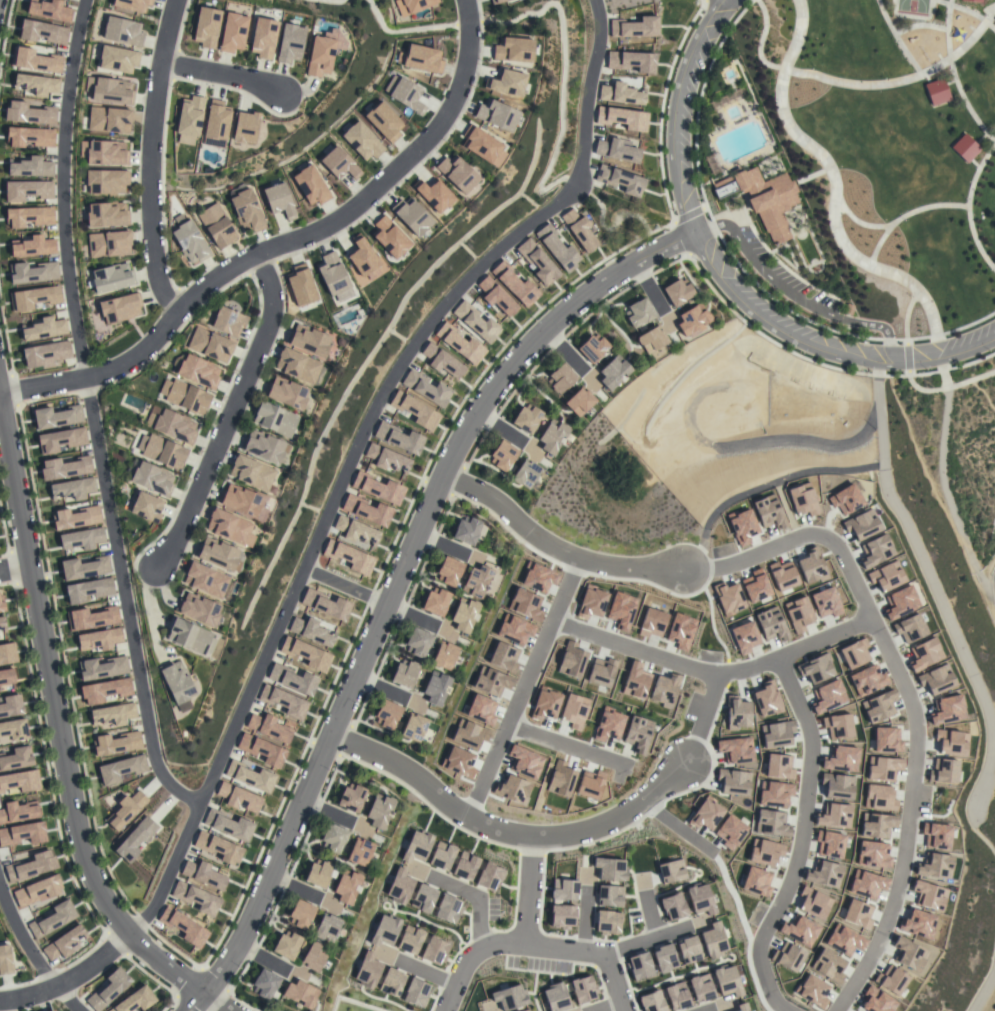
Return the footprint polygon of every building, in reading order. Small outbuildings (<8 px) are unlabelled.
[(49,3),(50,0),(57,0),(61,1),(60,6),(73,9),(70,23),(26,13),(29,1),(40,4),(40,1),(49,3)] [(111,4),(112,0),(152,0),(151,5),(146,4),(144,13),(111,4)] [(407,14),(401,0),(439,0),(439,1),(407,14)] [(221,11),(214,49),(199,47),(200,42),(193,41),(198,7),(221,11)] [(239,15),(239,16),(248,17),(242,50),(233,48),(232,53),(218,51),(226,12),(239,15)] [(141,24),(139,32),(144,33),(141,47),(102,38),(107,16),(141,24)] [(639,22),(625,23),(625,19),(609,20),(610,38),(657,36),(656,16),(639,17),(639,22)] [(278,22),(271,60),(257,57),(257,53),(250,52),(255,18),(278,22)] [(45,41),(45,37),(36,35),(35,41),(18,38),(22,19),(56,26),(68,28),(65,45),(45,41)] [(296,25),(296,27),(305,29),(299,61),(291,59),(290,64),(276,61),(283,23),(296,25)] [(335,40),(328,74),(320,73),(319,77),(305,75),(313,36),(335,40)] [(531,62),(492,59),(493,45),(498,45),(499,37),(533,40),(531,62)] [(402,66),(403,63),(396,61),(398,52),(406,54),(408,44),(437,50),(437,51),(440,52),(439,60),(443,61),(440,74),(402,66)] [(140,52),(137,67),(132,66),(131,74),(99,67),(100,59),(99,58),(102,45),(140,52)] [(17,46),(34,49),(33,55),(52,58),(52,55),(63,57),(61,73),(14,66),(17,46)] [(653,72),(654,53),(606,52),(606,71),(653,72)] [(521,97),(483,88),(486,78),(498,81),(501,69),(526,75),(521,97)] [(59,79),(58,93),(45,92),(44,97),(34,96),(34,91),(24,90),(25,87),(14,85),(15,74),(59,79)] [(415,100),(426,107),(421,115),(388,95),(389,94),(383,90),(393,75),(399,78),(400,76),(422,90),(415,100)] [(91,100),(92,91),(85,91),(86,77),(95,78),(95,77),(116,79),(116,81),(131,82),(131,90),(134,91),(132,104),(91,100)] [(932,106),(924,84),(943,77),(951,99),(932,106)] [(598,99),(642,106),(645,91),(623,88),(624,83),(613,81),(612,87),(600,85),(598,99)] [(713,111),(709,102),(740,89),(744,98),(713,111)] [(197,137),(175,133),(181,99),(190,101),(191,96),(204,98),(197,137)] [(509,133),(473,116),(479,104),(484,106),(487,98),(519,112),(509,133)] [(223,101),(222,106),(231,108),(224,141),(203,137),(210,99),(223,101)] [(4,120),(5,108),(8,108),(9,100),(27,102),(26,108),(42,110),(42,106),(56,107),(55,125),(4,120)] [(363,115),(371,107),(373,109),(381,101),(401,123),(403,125),(397,131),(400,135),(391,144),(363,115)] [(131,110),(129,133),(105,131),(105,132),(88,130),(90,107),(131,110)] [(647,112),(596,107),(595,123),(624,125),(624,131),(645,133),(647,112)] [(251,114),(252,112),(260,113),(259,120),(258,120),(254,145),(232,140),(237,112),(251,114)] [(374,159),(371,155),(365,161),(341,135),(358,120),(385,149),(374,159)] [(489,164),(461,145),(465,138),(461,135),(469,123),(502,145),(489,164)] [(33,146),(33,142),(23,142),(23,147),(9,146),(10,143),(6,142),(7,127),(54,130),(53,147),(33,146)] [(964,133),(981,149),(967,163),(950,147),(964,133)] [(639,149),(620,146),(621,140),(609,138),(608,142),(596,140),(593,156),(637,164),(639,149)] [(86,164),(87,157),(80,157),(80,142),(89,142),(89,140),(110,141),(110,142),(125,142),(125,150),(128,150),(128,164),(86,164)] [(355,180),(346,171),(342,175),(342,174),(336,179),(319,161),(336,145),(362,173),(355,180)] [(463,195),(435,166),(445,157),(448,160),(454,154),(479,179),(463,195)] [(712,154),(703,158),(711,176),(720,172),(712,154)] [(7,175),(8,163),(19,163),(19,161),(29,161),(29,155),(40,155),(40,161),(53,162),(53,176),(7,175)] [(319,205),(316,201),(309,205),(292,176),(299,172),(298,171),(311,163),(331,197),(319,205)] [(593,182),(639,197),(645,179),(599,164),(593,182)] [(797,192),(794,193),(798,202),(790,206),(791,208),(781,212),(786,223),(785,224),(791,238),(773,246),(767,233),(766,233),(756,212),(752,214),(749,207),(746,200),(750,198),(747,191),(742,193),(740,190),(738,191),(737,190),(717,199),(713,190),(733,181),(731,175),(742,170),(743,172),(755,166),(762,182),(785,172),(789,181),(792,180),(793,184),(797,192)] [(129,171),(129,185),(124,185),(124,193),(116,193),(116,195),(108,195),(108,193),(88,193),(88,185),(86,185),(86,170),(129,171)] [(444,208),(437,214),(411,186),(419,179),(427,188),(431,184),(436,180),(454,198),(444,208)] [(53,199),(39,199),(39,195),(23,195),(23,202),(5,202),(5,181),(53,181),(53,199)] [(287,221),(283,210),(278,212),(277,211),(271,213),(262,189),(284,182),(296,218),(287,221)] [(266,226),(265,227),(266,228),(254,233),(254,232),(253,232),(252,229),(244,232),(241,224),(239,225),(230,203),(231,202),(229,199),(237,195),(236,193),(250,187),(266,226)] [(416,237),(393,212),(393,213),(389,209),(400,199),(403,203),(410,197),(433,222),(416,237)] [(87,227),(86,213),(88,212),(88,204),(109,202),(109,203),(125,202),(126,210),(128,210),(129,225),(87,227)] [(197,215),(217,202),(226,217),(225,217),(230,224),(231,223),(235,229),(233,230),(237,236),(235,238),(236,239),(231,242),(218,250),(197,215)] [(33,225),(33,221),(23,222),(24,227),(10,228),(10,224),(6,224),(5,209),(53,207),(54,224),(33,225)] [(581,210),(575,214),(571,209),(559,217),(585,254),(598,245),(587,229),(592,226),(581,210)] [(404,249),(405,250),(399,256),(398,255),(393,259),(370,234),(376,228),(373,224),(383,214),(410,244),(404,249)] [(171,232),(178,228),(177,226),(191,218),(209,250),(212,255),(199,262),(198,260),(192,263),(192,262),(190,264),(186,256),(184,257),(171,232)] [(581,260),(568,244),(565,246),(546,224),(534,234),(565,273),(581,260)] [(130,245),(129,245),(130,254),(122,255),(122,256),(118,257),(118,255),(89,258),(87,234),(129,231),(130,245)] [(371,269),(372,270),(361,278),(347,256),(357,249),(350,238),(358,233),(361,237),(361,236),(379,264),(371,269)] [(11,257),(10,241),(21,240),(21,241),(31,240),(30,235),(42,234),(42,240),(55,239),(56,253),(11,257)] [(532,274),(544,288),(560,275),(528,237),(516,248),(535,272),(532,274)] [(330,296),(315,265),(323,261),(321,257),(333,251),(350,287),(330,296)] [(59,279),(11,284),(8,264),(27,262),(27,268),(36,267),(36,264),(57,261),(59,279)] [(490,272),(524,309),(540,295),(525,279),(521,282),(501,261),(490,272)] [(95,294),(91,279),(93,279),(91,271),(118,264),(118,265),(127,262),(129,271),(132,270),(135,283),(95,294)] [(297,307),(285,275),(294,272),(292,267),(304,263),(318,299),(297,307)] [(518,308),(487,275),(476,285),(484,294),(480,298),(489,307),(493,303),(507,318),(518,308)] [(661,288),(678,278),(680,282),(684,279),(687,283),(688,283),(694,294),(683,301),(684,302),(673,308),(661,288)] [(61,302),(48,304),(48,301),(32,303),(33,310),(12,313),(9,293),(59,285),(61,302)] [(135,294),(138,293),(142,306),(138,307),(140,315),(132,317),(133,317),(105,324),(103,316),(101,316),(98,302),(134,293),(135,294)] [(451,312),(487,345),(500,331),(465,297),(451,312)] [(655,317),(645,323),(644,322),(632,329),(626,317),(627,317),(624,312),(629,310),(627,307),(636,301),(636,302),(644,297),(655,317)] [(676,324),(681,321),(677,315),(695,305),(699,312),(704,309),(706,314),(708,313),(711,318),(710,319),(710,320),(703,325),(705,329),(698,333),(696,329),(690,332),(690,333),(683,337),(676,324)] [(238,314),(238,313),(244,316),(244,315),(249,317),(244,329),(242,328),(237,338),(235,337),(234,338),(228,335),(228,334),(211,327),(215,316),(218,310),(220,306),(238,314)] [(67,333),(23,341),(21,329),(31,327),(31,324),(41,323),(40,317),(51,315),(53,321),(65,319),(67,333)] [(288,344),(289,343),(285,342),(290,329),(293,331),(297,323),(304,326),(305,325),(313,328),(312,329),(331,337),(327,345),(329,345),(323,359),(288,344)] [(433,335),(473,367),(486,351),(469,337),(466,341),(443,323),(433,335)] [(235,343),(233,346),(234,346),(231,353),(230,353),(226,363),(218,360),(218,361),(187,348),(196,326),(235,343)] [(655,326),(658,331),(661,329),(668,341),(654,350),(654,351),(647,355),(640,344),(639,345),(636,340),(637,339),(636,337),(655,326)] [(576,348),(590,335),(592,337),(596,334),(600,338),(601,337),(610,346),(603,352),(599,355),(600,356),(591,364),(576,348)] [(71,357),(51,361),(51,357),(41,359),(42,365),(26,368),(22,349),(68,340),(71,357)] [(465,367),(427,342),(420,354),(430,360),(426,366),(438,373),(440,370),(456,380),(465,367)] [(282,372),(282,371),(275,368),(276,366),(275,365),(279,356),(278,356),(280,350),(282,351),(283,347),(305,356),(322,363),(313,385),(282,372)] [(175,374),(181,360),(183,361),(186,354),(205,361),(205,360),(213,363),(212,365),(220,369),(217,376),(219,377),(214,390),(175,374)] [(631,370),(625,376),(622,373),(617,378),(620,380),(609,391),(599,381),(603,376),(598,371),(616,354),(631,370)] [(568,387),(567,386),(558,394),(556,392),(555,393),(551,389),(552,388),(546,381),(550,378),(548,375),(562,362),(577,378),(568,387)] [(399,388),(444,407),(451,389),(407,370),(399,388)] [(266,397),(266,396),(262,394),(268,382),(271,383),(275,375),(298,386),(299,383),(305,386),(304,388),(308,389),(305,397),(307,398),(301,412),(266,397)] [(172,382),(173,379),(211,395),(203,414),(202,413),(201,416),(194,413),(193,414),(187,411),(187,410),(164,400),(166,396),(158,393),(164,379),(172,382)] [(595,401),(578,418),(564,403),(581,386),(595,401)] [(441,413),(395,391),(388,405),(414,417),(411,423),(431,433),(441,413)] [(288,438),(252,422),(255,414),(254,414),(260,400),(298,417),(288,438)] [(36,430),(33,410),(50,407),(52,413),(67,410),(66,407),(80,404),(83,421),(36,430)] [(511,423),(516,414),(521,406),(524,408),(527,404),(531,407),(532,406),(542,413),(535,424),(536,425),(530,435),(511,423)] [(150,412),(159,416),(163,408),(181,416),(182,415),(189,418),(188,420),(196,423),(193,431),(197,432),(191,446),(144,424),(150,412)] [(562,425),(563,424),(568,428),(567,428),(569,429),(563,438),(561,436),(557,441),(561,443),(552,456),(540,448),(543,443),(537,439),(551,419),(562,425)] [(372,437),(416,456),(424,438),(408,431),(407,434),(379,422),(372,437)] [(88,444),(67,448),(66,444),(57,445),(58,452),(41,455),(37,435),(84,426),(88,444)] [(245,435),(247,436),(250,429),(258,432),(259,431),(267,434),(266,435),(284,443),(284,444),(289,446),(286,454),(283,452),(277,465),(239,448),(245,435)] [(180,468),(179,468),(178,470),(171,467),(170,469),(163,466),(164,465),(141,455),(142,451),(136,449),(142,434),(148,437),(150,433),(188,450),(180,468)] [(519,451),(512,461),(511,461),(504,472),(493,465),(494,464),(489,462),(492,457),(489,455),(501,439),(519,451)] [(363,456),(375,461),(373,464),(404,477),(411,460),(369,442),(363,456)] [(266,492),(235,479),(236,478),(228,474),(237,454),(275,470),(266,492)] [(42,481),(40,469),(43,469),(42,461),(60,458),(61,464),(76,461),(75,457),(89,455),(92,472),(42,481)] [(533,482),(528,490),(518,483),(517,484),(512,481),(513,480),(511,479),(524,458),(541,469),(533,482)] [(129,481),(135,467),(137,468),(140,460),(159,468),(159,467),(167,470),(166,472),(174,476),(171,483),(173,484),(168,497),(129,481)] [(356,472),(350,488),(396,505),(403,487),(385,480),(384,483),(356,472)] [(96,491),(84,493),(85,499),(73,501),(72,496),(62,497),(62,495),(51,497),(49,485),(93,477),(96,491)] [(215,502),(221,489),(225,490),(228,483),(261,497),(258,504),(260,505),(254,519),(215,502)] [(163,502),(158,512),(161,514),(157,524),(129,512),(138,491),(163,502)] [(392,509),(376,503),(374,505),(346,495),(340,511),(385,527),(392,509)] [(101,522),(55,531),(52,515),(55,515),(55,511),(69,509),(70,514),(79,512),(78,509),(98,505),(101,522)] [(248,533),(255,536),(250,547),(243,545),(243,546),(205,529),(210,517),(209,516),(211,511),(212,512),(214,507),(252,524),(248,533)] [(332,528),(344,533),(342,537),(373,549),(380,531),(337,515),(332,528)] [(476,534),(477,535),(472,546),(452,537),(455,529),(458,519),(462,521),(464,515),(481,522),(476,534)] [(105,541),(93,543),(94,549),(82,551),(81,546),(61,549),(59,535),(102,527),(105,541)] [(198,543),(202,544),(205,537),(213,540),(214,539),(239,550),(235,558),(237,558),(236,560),(240,562),(240,565),(238,571),(236,571),(232,570),(231,572),(193,555),(198,543)] [(347,570),(368,576),(374,555),(326,541),(322,555),(349,563),(347,570)] [(64,581),(60,561),(77,558),(79,564),(94,561),(93,558),(107,555),(110,572),(64,581)] [(459,576),(458,575),(456,580),(453,588),(441,583),(442,581),(437,579),(439,575),(436,573),(444,555),(464,564),(459,576)] [(220,600),(182,583),(186,575),(185,574),(191,561),(229,577),(220,600)] [(477,570),(480,565),(493,571),(489,578),(486,585),(483,583),(480,589),(483,590),(479,599),(478,598),(478,599),(472,597),(473,596),(460,590),(471,567),(477,570)] [(114,594),(94,598),(93,594),(84,596),(85,602),(68,605),(65,585),(111,577),(114,594)] [(420,609),(428,591),(431,592),(434,587),(450,594),(445,606),(446,606),(441,618),(420,609)] [(351,604),(335,597),(334,600),(305,589),(299,605),(343,622),(351,604)] [(174,611),(179,598),(183,599),(186,592),(194,595),(195,593),(202,597),(202,598),(220,606),(217,614),(219,615),(213,628),(174,611)] [(459,597),(472,602),(473,601),(478,603),(478,604),(479,605),(475,614),(472,613),(470,618),(473,620),(467,634),(454,629),(456,623),(450,621),(459,597)] [(69,631),(66,612),(87,608),(88,614),(103,611),(103,608),(116,605),(119,622),(69,631)] [(166,639),(169,631),(168,631),(174,617),(212,634),(210,637),(216,640),(209,654),(204,652),(203,655),(166,639)] [(316,626),(318,622),(306,617),(304,622),(293,617),(288,631),(329,648),(335,634),(316,626)] [(123,641),(111,643),(112,649),(100,651),(100,646),(92,648),(92,649),(79,651),(76,635),(120,627),(123,641)] [(429,647),(428,646),(422,659),(410,654),(411,653),(406,651),(408,646),(405,644),(408,635),(409,636),(413,627),(434,636),(429,647)] [(304,667),(324,673),(331,652),(284,637),(279,651),(306,660),(304,667)] [(450,671),(437,666),(436,667),(433,666),(434,664),(431,663),(440,641),(458,648),(450,671)] [(18,662),(0,665),(0,645),(14,642),(18,662)] [(129,672),(81,681),(78,662),(95,658),(96,665),(106,663),(105,659),(126,655),(129,672)] [(390,681),(396,668),(395,667),(397,663),(401,664),(403,659),(411,663),(411,661),(416,664),(416,665),(418,666),(413,678),(415,678),(410,689),(390,681)] [(157,667),(170,661),(171,663),(177,661),(179,661),(182,668),(184,667),(188,675),(191,673),(195,680),(190,682),(195,694),(188,697),(188,699),(175,705),(157,667)] [(312,696),(317,677),(272,663),(266,681),(312,696)] [(15,683),(0,686),(0,670),(12,668),(15,683)] [(448,687),(445,685),(442,692),(445,693),(439,707),(426,701),(428,696),(422,693),(432,670),(451,679),(448,687)] [(133,694),(119,697),(118,693),(102,696),(103,702),(86,705),(85,698),(82,699),(80,686),(130,677),(133,694)] [(283,715),(300,721),(308,701),(263,684),(258,699),(285,709),(283,715)] [(23,714),(0,718),(0,704),(4,703),(3,697),(20,694),(23,714)] [(587,698),(565,694),(560,720),(570,722),(568,729),(580,731),(587,698)] [(725,695),(734,695),(737,695),(737,702),(749,702),(749,727),(735,727),(735,730),(726,730),(726,706),(725,706),(725,695)] [(402,707),(398,719),(397,718),(391,731),(380,726),(380,725),(375,722),(377,718),(374,716),(378,707),(379,708),(382,699),(402,707)] [(137,716),(124,719),(125,724),(114,726),(113,721),(105,722),(106,724),(102,725),(101,720),(95,721),(96,726),(92,726),(90,710),(134,702),(137,716)] [(601,711),(608,714),(609,711),(624,716),(616,740),(605,736),(603,743),(591,739),(594,731),(593,731),(595,725),(596,725),(601,711)] [(419,743),(400,735),(409,712),(428,720),(419,743)] [(244,728),(287,745),(293,728),(263,716),(261,718),(250,713),(244,728)] [(630,715),(644,719),(643,725),(651,727),(642,756),(631,752),(633,745),(622,741),(628,721),(630,715)] [(9,735),(0,737),(0,723),(24,718),(28,738),(10,741),(9,735)] [(142,748),(95,756),(94,747),(97,746),(95,736),(109,734),(110,740),(119,738),(119,734),(139,731),(142,748)] [(235,749),(263,759),(262,763),(279,770),(286,749),(241,733),(235,749)] [(714,741),(743,737),(744,747),(751,746),(753,761),(728,764),(728,763),(724,764),(723,752),(719,752),(716,753),(715,747),(715,746),(714,741)] [(34,765),(0,771),(0,753),(3,752),(4,756),(13,755),(12,748),(30,745),(34,765)] [(134,774),(134,773),(120,776),(121,783),(102,788),(96,765),(138,754),(138,755),(144,754),(148,770),(134,774)] [(766,754),(790,756),(789,769),(793,769),(792,779),(764,776),(766,754)] [(276,774),(239,759),(238,762),(230,759),(223,776),(268,794),(276,774)] [(4,793),(0,794),(0,776),(37,769),(40,789),(20,793),(19,787),(3,789),(4,793)] [(716,769),(749,773),(747,796),(719,793),(720,780),(715,780),(716,769)] [(580,775),(592,779),(593,776),(603,780),(595,800),(574,793),(580,775)] [(759,780),(793,784),(792,796),(786,795),(785,801),(787,802),(786,806),(785,806),(785,808),(756,805),(759,780)] [(215,795),(226,799),(224,805),(235,809),(236,806),(256,814),(262,798),(220,781),(215,795)] [(361,800),(362,801),(357,814),(336,804),(344,786),(347,788),(350,782),(366,790),(361,800)] [(116,834),(107,824),(110,821),(108,819),(121,806),(117,802),(125,795),(129,799),(138,790),(148,800),(140,808),(141,809),(116,834)] [(388,799),(388,797),(394,799),(393,801),(395,801),(391,810),(388,809),(386,814),(388,815),(382,830),(369,825),(372,819),(365,817),(375,793),(388,799)] [(703,799),(709,803),(711,801),(723,810),(709,831),(699,824),(696,828),(686,822),(690,816),(691,816),(693,813),(693,812),(703,799)] [(40,817),(0,824),(0,809),(5,808),(4,803),(15,801),(16,806),(24,805),(24,803),(37,801),(40,817)] [(235,822),(223,819),(224,813),(207,808),(201,828),(248,841),(253,822),(236,818),(235,822)] [(756,809),(763,810),(784,813),(783,824),(786,824),(785,827),(790,828),(789,837),(776,836),(775,835),(753,832),(756,809)] [(727,814),(746,828),(729,851),(720,844),(723,840),(713,834),(727,814)] [(144,843),(141,840),(135,847),(140,851),(129,864),(122,858),(121,858),(114,851),(145,816),(158,827),(144,843)] [(20,843),(0,847),(0,829),(43,821),(47,841),(29,844),(28,837),(19,839),(20,843)] [(344,843),(343,842),(338,854),(326,849),(327,849),(322,847),(324,842),(320,840),(324,831),(325,832),(329,823),(349,831),(344,843)] [(411,858),(423,863),(433,838),(413,829),(400,860),(409,863),(411,858)] [(218,861),(236,868),(243,848),(198,831),(192,846),(220,857),(218,861)] [(364,867),(352,862),(351,863),(348,862),(349,861),(346,860),(356,837),(374,845),(364,867)] [(752,838),(784,846),(781,856),(776,854),(773,866),(772,867),(749,861),(747,861),(752,838)] [(446,872),(456,849),(437,841),(427,864),(446,872)] [(9,883),(4,866),(18,862),(19,865),(33,860),(32,855),(49,849),(51,856),(54,856),(57,868),(9,883)] [(451,876),(472,882),(471,884),(496,892),(504,867),(458,853),(451,876)] [(592,857),(599,858),(623,860),(623,866),(625,866),(625,881),(597,880),(597,868),(592,868),(592,857)] [(304,881),(310,868),(309,867),(311,862),(314,863),(316,858),(324,862),(325,861),(330,864),(330,865),(338,869),(334,878),(329,877),(324,889),(304,881)] [(656,864),(680,858),(685,879),(675,881),(674,881),(661,884),(660,879),(659,879),(656,864)] [(222,891),(227,878),(212,872),(214,866),(198,860),(196,865),(185,861),(179,875),(222,891)] [(414,880),(403,875),(406,870),(397,866),(384,897),(404,905),(414,880)] [(748,866),(770,874),(766,886),(770,887),(766,898),(761,896),(760,896),(741,889),(740,888),(748,866)] [(343,869),(355,874),(356,873),(361,875),(360,876),(362,877),(358,886),(355,884),(352,890),(356,891),(350,906),(337,900),(339,895),(333,892),(343,869)] [(56,874),(62,888),(59,890),(60,893),(47,898),(45,893),(37,896),(38,900),(19,908),(12,892),(56,874)] [(577,881),(551,879),(550,900),(576,901),(577,881)] [(169,897),(197,908),(195,911),(213,918),(221,899),(176,880),(169,897)] [(428,915),(438,891),(419,883),(409,907),(428,915)] [(684,887),(697,883),(698,886),(705,884),(712,906),(713,906),(715,912),(706,915),(704,910),(693,914),(684,887)] [(597,906),(621,907),(622,887),(598,886),(597,906)] [(678,891),(681,900),(682,900),(687,916),(684,917),(683,916),(667,922),(665,916),(664,916),(660,908),(658,902),(659,901),(658,899),(674,894),(674,893),(678,891)] [(454,925),(462,902),(442,894),(433,917),(454,925)] [(27,925),(39,918),(41,920),(55,913),(52,907),(67,899),(77,916),(35,940),(27,925)] [(316,907),(311,918),(305,931),(293,926),(294,924),(289,922),(291,918),(288,916),(290,911),(291,911),(296,899),(316,907)] [(573,928),(574,906),(550,905),(549,927),(573,928)] [(209,930),(164,907),(157,921),(182,934),(179,940),(199,950),(209,930)] [(619,935),(620,912),(595,911),(594,933),(619,935)] [(323,912),(341,920),(334,935),(335,936),(332,943),(321,938),(320,939),(315,937),(315,936),(313,935),(323,912)] [(378,947),(379,943),(392,947),(400,921),(379,914),(370,944),(378,947)] [(708,923),(710,929),(699,933),(707,959),(727,953),(717,921),(708,923)] [(79,924),(87,937),(85,939),(82,935),(77,939),(79,942),(77,944),(76,943),(69,948),(72,952),(63,959),(60,954),(49,961),(41,949),(79,924)] [(425,933),(406,924),(395,948),(414,956),(425,933)] [(281,934),(284,935),(286,931),(291,934),(291,933),(302,939),(296,950),(297,951),(291,962),(272,951),(281,934)] [(449,943),(428,935),(419,959),(440,966),(449,943)] [(702,960),(694,935),(671,943),(673,952),(678,950),(682,965),(702,960)] [(311,942),(313,943),(314,942),(319,944),(318,946),(329,952),(325,959),(325,958),(317,973),(300,964),(311,942)] [(677,967),(669,943),(651,949),(659,973),(677,967)] [(13,973),(0,975),(0,945),(9,944),(13,973)] [(352,980),(372,989),(383,964),(372,959),(374,954),(365,950),(352,980)] [(633,981),(653,976),(646,952),(626,957),(633,981)] [(132,981),(98,1010),(94,1010),(85,1000),(101,986),(103,989),(110,983),(105,978),(118,966),(125,974),(126,974),(132,981)] [(396,999),(406,975),(387,967),(377,990),(396,999)] [(281,979),(276,989),(275,988),(268,1000),(253,992),(255,987),(252,985),(256,976),(257,977),(261,968),(281,979)] [(642,1010),(670,1010),(692,1005),(691,1004),(732,994),(733,998),(741,996),(734,968),(638,993),(642,1010)] [(576,1005),(596,999),(589,975),(569,981),(576,1005)] [(420,1008),(430,986),(411,978),(401,1000),(420,1008)] [(288,982),(294,985),(297,979),(319,991),(313,1003),(314,1004),(312,1009),(311,1008),(310,1010),(301,1005),(303,1002),(298,999),(296,1003),(282,995),(288,982)] [(562,983),(541,990),(548,1010),(563,1010),(570,1009),(562,983)] [(156,1000),(142,1010),(138,1006),(131,1010),(109,1010),(144,984),(156,1000)] [(521,984),(489,993),(492,1003),(498,1001),(500,1010),(505,1010),(527,1005),(521,984)] [(745,1002),(733,1005),(734,1010),(747,1010),(745,1002)]
